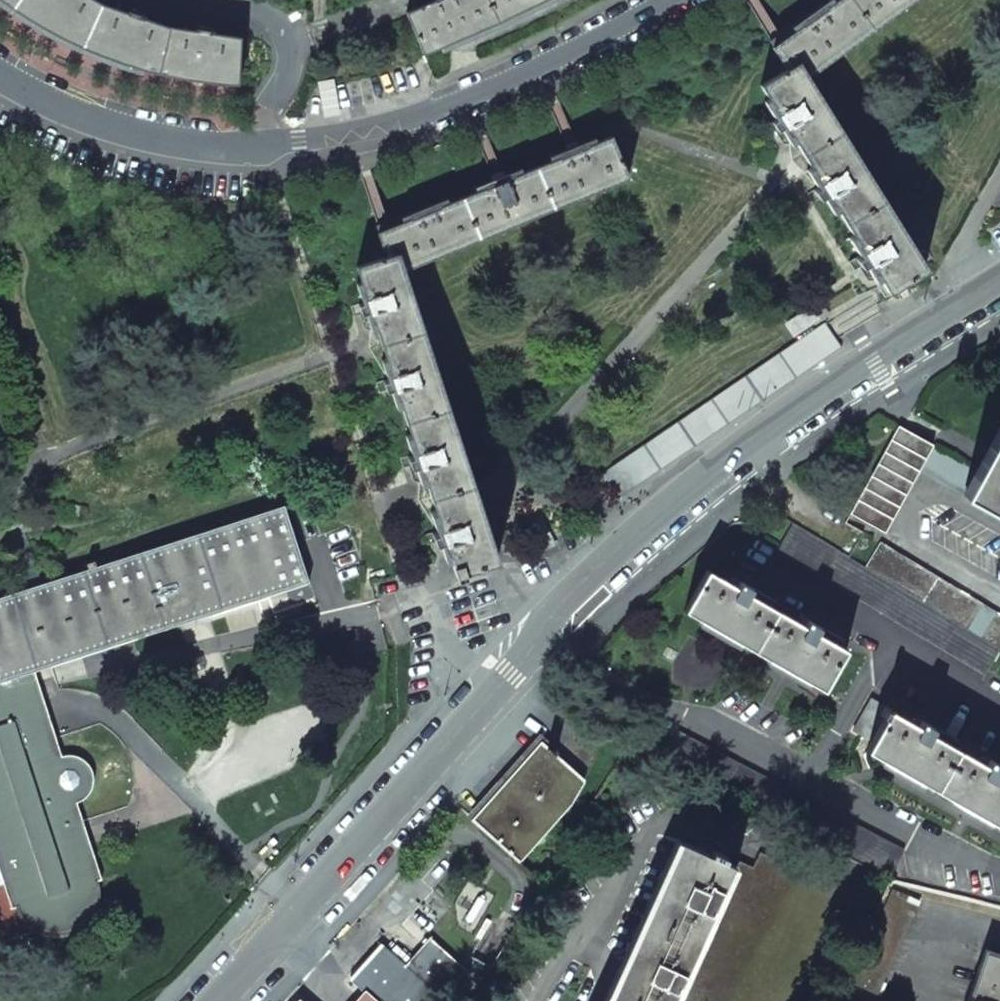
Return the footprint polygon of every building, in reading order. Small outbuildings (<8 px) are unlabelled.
[(14,9),(83,48),(159,74),(238,85),(241,38),(212,33),(212,30),(199,24),(197,31),(169,27),(142,18),(144,15),(132,7),(128,13),(102,4),(95,0),(3,0),(14,9)] [(405,13),(423,54),(498,22),(543,0),(435,0),(405,13)] [(813,181),(817,188),(822,197),(832,212),(836,210),(852,235),(848,238),(859,256),(868,271),(873,280),(874,280),(878,278),(879,278),(895,273),(900,283),(908,278),(925,268),(807,77),(914,0),(837,0),(834,2),(833,0),(828,0),(791,27),(794,31),(771,48),(785,70),(759,86),(768,99),(764,101),(775,120),(790,143),(813,181)] [(769,135),(775,132),(782,144),(787,145),(790,143),(775,120),(764,126),(769,135)] [(498,559),(404,270),(628,178),(611,136),(596,142),(594,138),(548,157),(550,161),(523,173),(521,168),(474,187),(476,191),(449,203),(447,199),(401,218),(402,222),(377,232),(385,257),(356,266),(361,282),(356,283),(363,304),(351,307),(354,317),(360,315),(364,329),(369,331),(372,330),(388,380),(376,383),(379,393),(390,389),(397,407),(400,406),(410,434),(405,435),(412,455),(400,459),(403,468),(408,467),(414,481),(418,483),(421,482),(425,495),(430,511),(434,524),(436,532),(425,535),(428,545),(439,541),(445,559),(450,558),(456,577),(465,574),(464,570),(498,559)] [(812,203),(822,197),(817,188),(806,194),(812,203)] [(868,271),(859,256),(848,262),(854,271),(859,268),(866,281),(871,281),(873,280),(868,271)] [(895,273),(879,278),(884,288),(886,291),(900,283),(895,273)] [(616,500),(795,379),(797,377),(799,375),(809,369),(816,363),(841,347),(825,323),(599,476),(616,500)] [(898,425),(849,513),(884,533),(918,471),(932,445),(902,428),(898,425)] [(962,495),(999,516),(999,426),(976,469),(962,495)] [(932,445),(918,471),(962,495),(976,469),(932,445)] [(308,583),(285,510),(0,601),(0,681),(34,670),(50,665),(56,684),(87,675),(80,656),(308,583)] [(793,524),(777,550),(985,674),(999,649),(865,567),(793,524)] [(879,544),(865,567),(999,649),(999,617),(879,544)] [(708,570),(685,610),(823,689),(845,649),(816,632),(820,627),(803,618),(800,623),(748,594),(752,588),(736,579),(732,584),(708,570)] [(34,670),(0,681),(0,852),(10,881),(3,883),(12,908),(18,906),(22,915),(25,920),(33,927),(38,930),(49,934),(55,935),(69,933),(81,926),(89,918),(92,913),(96,903),(97,891),(96,886),(95,881),(101,879),(90,845),(83,848),(76,823),(83,821),(76,802),(84,798),(88,794),(90,791),(93,785),(94,781),(94,778),(92,772),(89,765),(81,758),(75,756),(72,755),(65,755),(62,756),(56,738),(34,670)] [(852,730),(872,742),(867,750),(999,826),(999,773),(999,772),(999,770),(999,766),(985,757),(982,763),(931,733),(934,728),(917,718),(914,724),(870,699),(852,730)] [(677,732),(663,758),(890,877),(903,851),(677,732)] [(541,741),(471,820),(518,862),(570,803),(584,780),(541,741)] [(90,845),(83,821),(76,823),(83,848),(90,845)] [(608,1000),(670,1000),(676,988),(718,894),(732,864),(723,859),(725,855),(711,849),(710,854),(680,840),(608,1000)] [(3,883),(10,881),(0,852),(0,873),(3,883)] [(675,999),(680,1000),(805,1000),(807,995),(800,991),(819,948),(827,951),(836,933),(827,929),(844,894),(768,859),(757,882),(734,871),(722,896),(718,894),(676,988),(679,990),(675,999)] [(895,882),(850,982),(877,994),(924,888),(895,882)] [(441,998),(466,970),(445,951),(431,939),(430,938),(428,940),(410,959),(409,960),(404,966),(441,998)] [(441,998),(404,966),(410,959),(396,945),(389,952),(380,943),(349,979),(351,981),(352,981),(363,991),(367,995),(374,1000),(438,1000),(441,998)] [(967,1000),(999,1000),(999,955),(984,950),(967,1000)] [(363,991),(355,1000),(374,1000),(363,991)]
